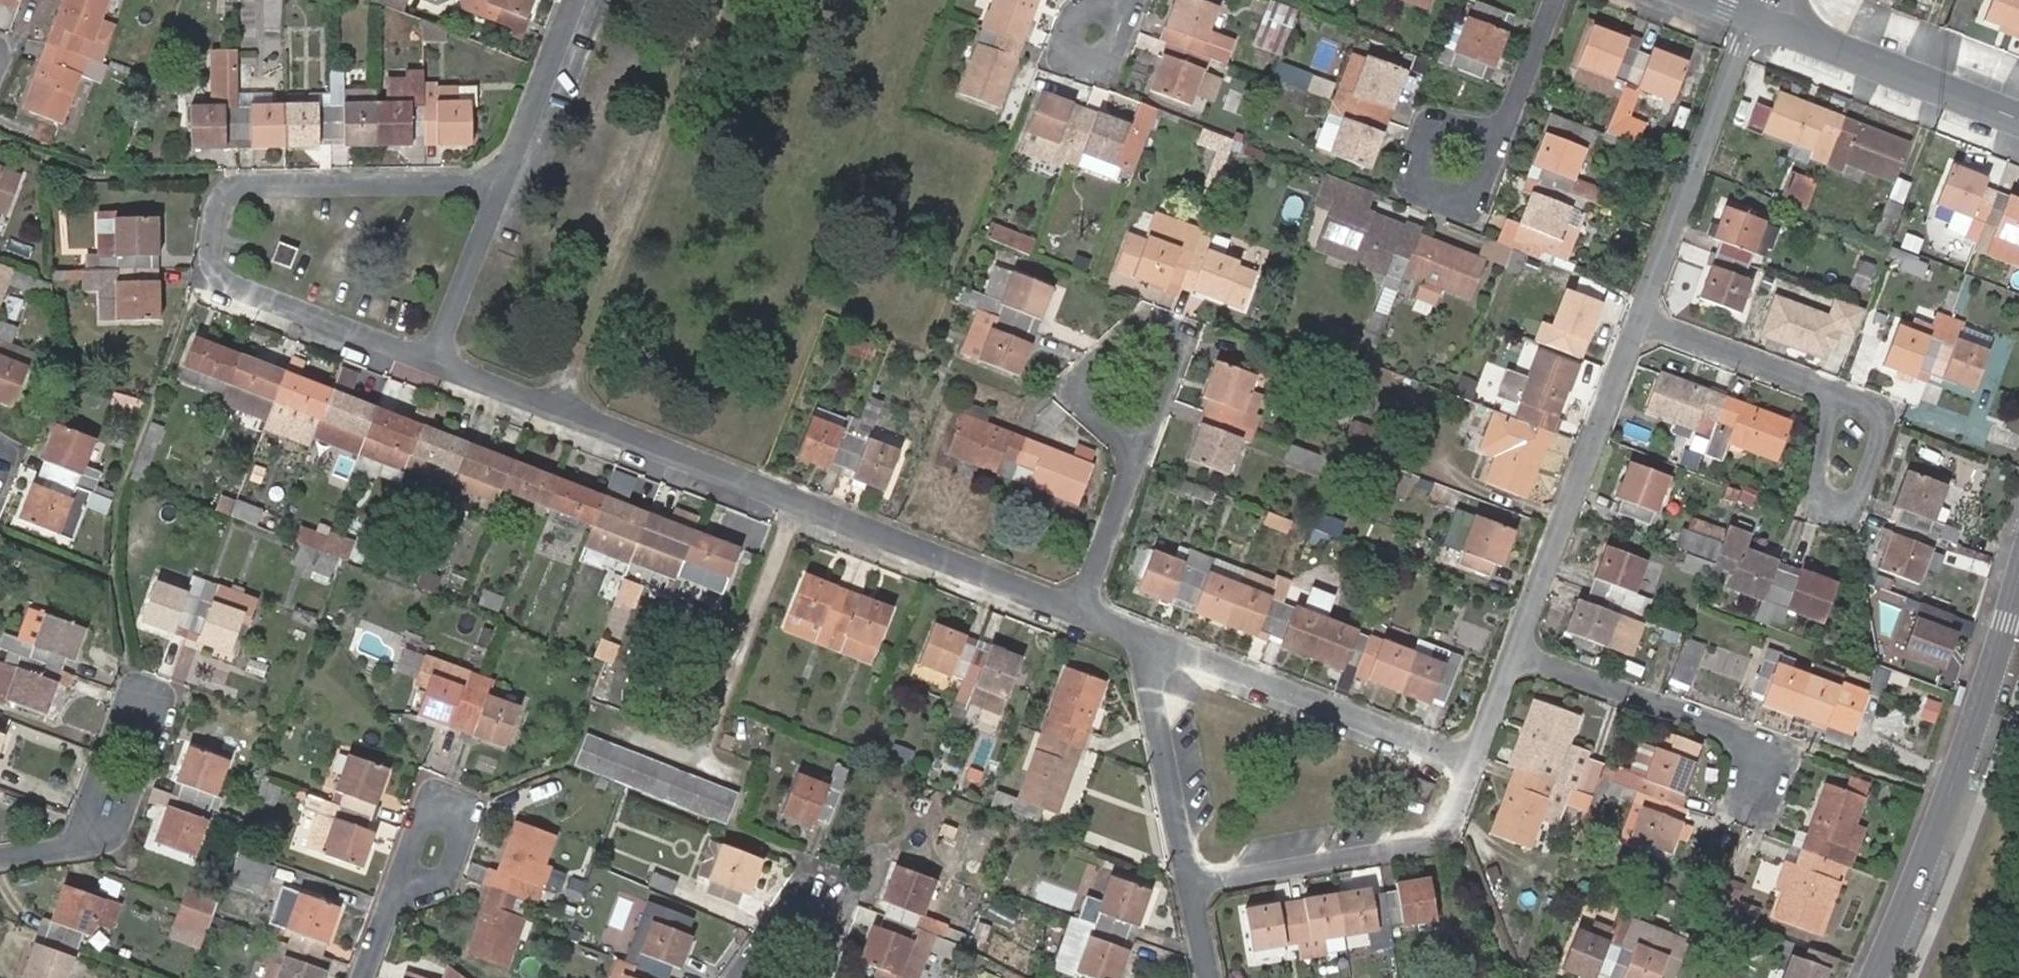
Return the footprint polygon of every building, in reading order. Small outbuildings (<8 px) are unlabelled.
[(46,42),(71,51),(78,35),(93,42),(109,0),(62,0),(61,2),(64,3),(55,27),(52,25),(46,42)] [(535,0),(461,0),(460,3),(516,25),(524,28),(529,15),(535,0)] [(1000,31),(1023,40),(1029,24),(1024,22),(1033,0),(993,0),(989,10),(983,26),(1000,31)] [(1037,1),(1036,0),(1033,0),(1024,22),(1029,24),(1037,1)] [(1161,28),(1166,29),(1161,40),(1165,42),(1170,31),(1167,29),(1172,17),(1169,15),(1175,0),(1172,0),(1161,28)] [(1165,42),(1200,54),(1208,33),(1218,8),(1197,0),(1175,0),(1169,15),(1172,17),(1167,29),(1170,31),(1165,42)] [(1502,31),(1505,31),(1511,13),(1477,0),(1474,0),(1465,14),(1458,13),(1446,47),(1441,45),(1435,59),(1446,62),(1479,75),(1484,62),(1486,63),(1491,50),(1494,51),(1502,31)] [(1983,17),(2003,25),(2005,18),(2018,23),(2018,0),(1990,0),(1983,17)] [(61,2),(52,25),(55,27),(64,3),(61,2)] [(423,20),(391,6),(391,39),(423,40),(423,20)] [(1276,27),(1247,15),(1237,34),(1267,47),(1276,27)] [(1610,39),(1623,45),(1623,46),(1635,51),(1639,39),(1586,18),(1568,66),(1568,77),(1573,62),(1587,27),(1611,36),(1610,39)] [(2018,39),(2018,23),(2005,18),(2003,25),(2000,31),(2018,39)] [(524,28),(516,25),(513,33),(521,35),(524,28)] [(1023,40),(1000,31),(983,26),(977,41),(959,88),(999,104),(1008,80),(1003,79),(1012,54),(1017,56),(1023,40)] [(1623,82),(1635,51),(1623,46),(1623,45),(1610,39),(1611,36),(1587,27),(1573,62),(1568,77),(1618,96),(1623,82)] [(1505,31),(1502,31),(1494,51),(1491,50),(1486,63),(1484,62),(1479,75),(1488,78),(1492,66),(1505,31)] [(1208,33),(1200,54),(1223,63),(1232,40),(1208,33)] [(71,51),(46,42),(39,58),(42,59),(34,82),(30,81),(21,106),(62,123),(81,73),(66,67),(71,51)] [(1200,54),(1165,42),(1160,55),(1167,57),(1163,69),(1158,67),(1148,89),(1189,104),(1203,71),(1194,67),(1200,54)] [(1652,49),(1649,54),(1661,59),(1662,55),(1686,65),(1687,63),(1652,49)] [(224,142),(236,141),(236,105),(236,89),(235,51),(211,52),(212,106),(190,106),(190,147),(211,147),(211,144),(224,144),(224,142)] [(1648,56),(1635,51),(1623,82),(1618,96),(1604,133),(1620,140),(1638,146),(1646,127),(1629,120),(1639,94),(1631,91),(1633,86),(1671,100),(1686,65),(1662,55),(1661,59),(1649,54),(1648,56)] [(1003,79),(1008,80),(1017,56),(1012,54),(1003,79)] [(1167,57),(1160,55),(1146,88),(1148,89),(1158,67),(1163,69),(1167,57)] [(1335,102),(1345,105),(1377,118),(1382,106),(1385,107),(1389,94),(1394,96),(1403,73),(1364,58),(1353,55),(1335,102)] [(42,59),(39,58),(30,81),(34,82),(42,59)] [(1285,66),(1280,80),(1309,91),(1314,77),(1285,66)] [(327,104),(327,140),(342,140),(342,143),(356,143),(356,146),(375,146),(375,104),(375,88),(343,89),(343,70),(327,70),(327,92),(327,104)] [(409,140),(422,140),(422,103),(422,83),(423,70),(407,70),(408,77),(389,77),(390,104),(375,104),(375,146),(395,146),(395,142),(409,142),(409,140)] [(1389,94),(1385,107),(1382,106),(1377,118),(1387,122),(1391,110),(1405,74),(1403,73),(1394,96),(1389,94)] [(437,82),(422,83),(422,103),(469,103),(475,103),(475,87),(437,88),(437,82)] [(236,105),(236,141),(250,141),(250,144),(263,143),(263,147),(282,147),(282,105),(271,105),(272,89),(236,89),(236,105)] [(1041,89),(1040,92),(1057,98),(1056,102),(1069,106),(1070,101),(1041,89)] [(1833,142),(1843,115),(1827,109),(1826,114),(1801,105),(1804,100),(1778,90),(1761,133),(1812,151),(1809,159),(1825,164),(1833,142)] [(315,140),(327,140),(327,104),(327,92),(316,92),(316,105),(282,105),(282,147),(301,146),(301,144),(315,143),(315,140)] [(1040,92),(1024,130),(1051,140),(1045,154),(1062,160),(1068,147),(1081,114),(1068,109),(1069,106),(1056,102),(1057,98),(1040,92)] [(1826,114),(1827,109),(1804,100),(1801,105),(1826,114)] [(1081,114),(1068,147),(1113,164),(1130,171),(1155,106),(1149,104),(1143,101),(1133,129),(1128,126),(1109,119),(1108,122),(1094,117),(1093,119),(1081,114)] [(422,103),(422,140),(436,140),(436,141),(450,141),(450,145),(470,145),(469,103),(422,103)] [(1377,118),(1345,105),(1337,126),(1325,121),(1315,148),(1327,152),(1367,168),(1374,146),(1370,144),(1374,132),(1373,131),(1377,118)] [(1109,119),(1128,126),(1128,124),(1097,110),(1094,117),(1108,122),(1109,119)] [(1535,180),(1567,192),(1586,200),(1595,203),(1599,190),(1573,179),(1584,148),(1596,153),(1601,141),(1604,133),(1554,113),(1546,133),(1539,150),(1543,152),(1537,165),(1540,166),(1535,180)] [(1860,122),(1843,115),(1833,142),(1824,167),(1842,173),(1845,164),(1893,182),(1893,181),(1909,141),(1886,132),(1884,136),(1859,126),(1860,122)] [(1373,131),(1374,132),(1370,144),(1374,146),(1367,168),(1369,168),(1382,135),(1387,122),(1377,118),(1373,131)] [(1886,132),(1860,122),(1859,126),(1884,136),(1886,132)] [(1228,153),(1234,138),(1203,125),(1198,141),(1217,149),(1228,153)] [(1539,150),(1546,133),(1544,133),(1532,163),(1528,177),(1535,180),(1540,166),(1537,165),(1543,152),(1539,150)] [(1620,140),(1604,133),(1601,141),(1617,147),(1620,140)] [(1243,141),(1238,139),(1233,152),(1247,158),(1249,155),(1264,161),(1267,151),(1243,141)] [(1113,164),(1068,147),(1062,160),(1109,178),(1113,164)] [(1208,204),(1228,153),(1217,149),(1198,200),(1208,204)] [(1972,179),(1983,183),(1986,176),(1952,163),(1951,166),(1974,175),(1972,179)] [(1984,221),(1996,189),(1982,184),(1983,183),(1972,179),(1974,175),(1951,166),(1937,202),(1956,210),(1951,225),(1966,232),(1972,216),(1984,221)] [(4,217),(19,177),(2,170),(1,173),(0,172),(0,216),(4,217)] [(1817,184),(1791,174),(1781,200),(1807,210),(1817,184)] [(1530,191),(1535,180),(1528,177),(1523,189),(1530,191)] [(1563,204),(1567,192),(1535,180),(1530,191),(1537,194),(1531,208),(1526,205),(1519,224),(1518,224),(1509,221),(1501,243),(1505,244),(1527,253),(1574,271),(1576,264),(1567,261),(1587,214),(1581,212),(1570,207),(1563,204)] [(1893,182),(1885,202),(1899,207),(1908,187),(1893,181),(1893,182)] [(2006,200),(2008,194),(1996,189),(1984,221),(1983,224),(1981,229),(1995,233),(1986,257),(2018,269),(2018,205),(2006,200)] [(1518,224),(1519,224),(1526,205),(1531,208),(1537,194),(1530,191),(1518,224)] [(1581,212),(1586,200),(1567,192),(1563,204),(1570,207),(1581,212)] [(2008,194),(2006,200),(2018,205),(2018,198),(2008,194)] [(1885,202),(1875,232),(1888,237),(1899,207),(1885,202)] [(1303,239),(1317,245),(1333,210),(1320,204),(1303,239)] [(1717,240),(1718,240),(1723,227),(1719,226),(1726,207),(1724,206),(1716,226),(1712,225),(1707,236),(1717,240)] [(1409,258),(1419,232),(1403,226),(1401,231),(1376,221),(1378,217),(1353,207),(1338,248),(1388,267),(1384,277),(1381,286),(1362,345),(1366,348),(1374,350),(1396,292),(1400,283),(1403,273),(1409,258)] [(1720,240),(1715,254),(1748,266),(1756,244),(1764,221),(1726,207),(1719,226),(1723,227),(1718,240),(1720,240)] [(113,270),(151,268),(150,256),(152,256),(151,242),(155,242),(155,217),(112,218),(113,213),(95,213),(96,258),(85,258),(85,271),(113,270)] [(1164,280),(1178,285),(1190,252),(1199,230),(1155,214),(1144,241),(1129,235),(1116,268),(1130,274),(1149,282),(1150,278),(1162,283),(1164,280)] [(1983,224),(1984,221),(1972,216),(1966,232),(1963,239),(1975,244),(1981,229),(1983,224)] [(1401,231),(1403,226),(1378,217),(1376,221),(1401,231)] [(1780,229),(1764,221),(1756,244),(1772,250),(1780,229)] [(992,224),(987,238),(1016,249),(1021,235),(992,224)] [(1419,232),(1409,258),(1403,273),(1412,276),(1420,278),(1413,296),(1436,305),(1443,288),(1469,298),(1484,257),(1520,272),(1527,253),(1505,244),(1501,243),(1487,237),(1479,255),(1460,248),(1458,252),(1434,242),(1435,238),(1419,232)] [(1460,248),(1435,238),(1434,242),(1458,252),(1460,248)] [(278,242),(271,259),(289,267),(295,248),(278,242)] [(1190,252),(1178,285),(1191,290),(1194,284),(1206,289),(1204,292),(1223,299),(1245,308),(1258,273),(1236,266),(1239,260),(1208,249),(1204,258),(1190,252)] [(1905,254),(1892,249),(1889,255),(1902,261),(1905,254)] [(1748,266),(1715,254),(1709,266),(1716,268),(1712,282),(1707,280),(1700,297),(1741,312),(1752,282),(1743,278),(1748,266)] [(1877,260),(1860,254),(1850,285),(1866,291),(1877,260)] [(1930,264),(1905,254),(1902,261),(1899,270),(1924,278),(1930,264)] [(8,283),(13,271),(0,266),(0,304),(8,283)] [(1716,268),(1709,266),(1698,296),(1700,297),(1707,280),(1712,282),(1716,268)] [(152,284),(151,268),(113,270),(85,271),(81,271),(82,280),(82,289),(97,289),(97,304),(114,303),(115,319),(154,319),(157,319),(157,311),(156,297),(153,297),(153,284),(152,284)] [(998,319),(1030,332),(1035,320),(1038,321),(1043,307),(1046,309),(1053,290),(1016,275),(994,268),(983,298),(961,290),(955,302),(980,312),(998,319)] [(51,285),(13,271),(8,283),(53,301),(51,285)] [(82,280),(81,271),(50,272),(50,281),(82,280)] [(1400,283),(1396,292),(1405,295),(1412,276),(1403,273),(1400,283)] [(1129,277),(1161,289),(1175,294),(1178,285),(1164,280),(1162,283),(1150,278),(1149,282),(1130,274),(1129,277)] [(1194,284),(1191,290),(1221,302),(1223,299),(1204,292),(1206,289),(1194,284)] [(1043,307),(1038,321),(1043,323),(1056,291),(1053,290),(1046,309),(1043,307)] [(1600,305),(1564,292),(1552,326),(1541,322),(1533,344),(1581,360),(1600,305)] [(1864,311),(1834,300),(1828,316),(1774,296),(1760,336),(1826,361),(1836,333),(1853,339),(1864,311)] [(1025,345),(1030,332),(998,319),(980,312),(962,356),(981,363),(1018,379),(1026,360),(1022,359),(1027,346),(1025,345)] [(1929,337),(1941,341),(1950,319),(1937,314),(1933,326),(1929,337)] [(1911,330),(1929,337),(1933,326),(1916,319),(1911,330)] [(1950,319),(1941,341),(1954,347),(1957,337),(1961,328),(1963,324),(1950,319)] [(26,370),(4,360),(11,343),(16,328),(0,322),(0,402),(12,406),(26,370)] [(1929,337),(1911,330),(1896,324),(1884,356),(1882,363),(1900,369),(1901,366),(1914,371),(1914,370),(1915,369),(1928,374),(1941,341),(1929,337)] [(1961,328),(1957,337),(1988,349),(1990,339),(1961,328)] [(239,356),(239,354),(194,336),(189,349),(200,353),(204,343),(239,356)] [(1954,347),(1941,341),(1928,374),(1940,378),(1943,372),(1956,376),(1954,380),(1974,388),(1988,349),(1957,337),(1954,347)] [(11,343),(4,360),(26,370),(32,370),(38,354),(11,343)] [(228,384),(239,356),(204,343),(200,353),(189,349),(182,366),(178,380),(223,397),(228,384)] [(1032,348),(1027,346),(1022,359),(1026,360),(1018,379),(1021,380),(1032,348)] [(1526,422),(1552,431),(1559,414),(1554,412),(1563,388),(1568,390),(1577,366),(1537,349),(1525,380),(1509,374),(1501,394),(1506,396),(1500,412),(1526,422)] [(281,384),(285,372),(239,354),(239,356),(274,370),(270,381),(281,384)] [(275,402),(281,384),(270,381),(274,370),(239,356),(228,384),(223,397),(221,402),(267,421),(270,414),(275,402)] [(1201,394),(1206,396),(1212,384),(1208,382),(1216,359),(1214,358),(1201,394)] [(1209,397),(1204,411),(1237,423),(1254,430),(1258,419),(1255,417),(1241,412),(1248,391),(1254,375),(1216,359),(1208,382),(1212,384),(1206,396),(1209,397)] [(1914,370),(1914,371),(1901,366),(1900,369),(1882,363),(1881,365),(1899,372),(1897,379),(1910,383),(1912,376),(1925,382),(1928,374),(1915,369),(1914,370)] [(1717,419),(1726,395),(1711,389),(1709,393),(1683,384),(1685,379),(1659,369),(1644,410),(1694,430),(1711,435),(1717,419)] [(329,391),(330,389),(285,372),(281,384),(289,388),(293,378),(329,391)] [(1943,372),(1940,378),(1973,390),(1974,388),(1954,380),(1956,376),(1943,372)] [(319,419),(329,391),(293,378),(289,388),(281,384),(275,402),(270,414),(288,421),(289,418),(316,428),(319,419)] [(1709,393),(1711,389),(1685,379),(1683,384),(1709,393)] [(1554,412),(1559,414),(1568,390),(1563,388),(1554,412)] [(369,419),(374,406),(330,389),(329,391),(363,404),(358,415),(369,419)] [(363,435),(369,419),(358,415),(363,404),(329,391),(319,419),(363,435)] [(1263,396),(1248,391),(1241,412),(1255,417),(1263,396)] [(1743,400),(1726,395),(1717,419),(1711,435),(1703,455),(1721,462),(1728,440),(1775,459),(1790,418),(1767,410),(1765,414),(1741,405),(1743,400)] [(855,432),(842,466),(854,472),(854,473),(867,479),(866,482),(885,489),(899,450),(869,438),(884,402),(868,397),(860,419),(855,432)] [(1471,403),(1455,397),(1452,404),(1468,410),(1471,403)] [(1767,410),(1743,400),(1741,405),(1765,414),(1767,410)] [(967,403),(962,413),(985,422),(990,413),(967,403)] [(422,427),(422,425),(374,406),(369,419),(380,423),(383,412),(422,427)] [(829,461),(842,466),(855,432),(860,419),(848,415),(847,419),(816,407),(812,416),(811,416),(796,454),(812,461),(813,458),(828,463),(829,461)] [(1237,423),(1204,411),(1199,424),(1206,426),(1201,440),(1197,438),(1190,457),(1228,473),(1240,440),(1250,444),(1254,430),(1237,423)] [(1546,447),(1552,431),(1526,422),(1495,411),(1480,450),(1496,457),(1486,481),(1527,496),(1536,473),(1532,471),(1542,445),(1546,447)] [(411,454),(422,427),(383,412),(380,423),(369,419),(363,435),(357,452),(405,470),(407,466),(411,454)] [(947,452),(995,471),(1011,478),(1016,463),(1025,438),(1010,432),(1009,436),(984,426),(985,422),(962,413),(947,452)] [(1010,432),(985,422),(984,426),(1009,436),(1010,432)] [(46,445),(55,424),(53,423),(39,459),(44,461),(49,447),(46,445)] [(76,487),(77,487),(112,495),(114,489),(98,483),(103,469),(86,462),(95,440),(55,424),(46,445),(49,447),(44,461),(46,462),(41,474),(76,487)] [(1206,426),(1199,424),(1187,456),(1190,457),(1197,438),(1201,440),(1206,426)] [(461,454),(466,442),(422,425),(422,427),(454,440),(450,451),(461,454)] [(455,471),(461,454),(450,451),(454,440),(422,427),(411,454),(407,466),(451,483),(455,471)] [(1025,438),(1016,463),(1011,478),(1028,485),(1077,503),(1090,464),(1072,457),(1066,454),(1065,458),(1040,449),(1042,445),(1025,438)] [(509,462),(510,459),(466,442),(461,454),(469,458),(474,447),(509,462)] [(1327,458),(1293,444),(1287,459),(1291,460),(1323,471),(1327,458)] [(1065,458),(1066,454),(1042,445),(1040,449),(1065,458)] [(1077,445),(1072,457),(1090,464),(1095,453),(1077,445)] [(1536,473),(1546,447),(1542,445),(1532,471),(1536,473)] [(500,488),(509,462),(474,447),(469,458),(461,454),(455,471),(451,483),(495,500),(500,488)] [(1927,450),(1923,456),(1936,464),(1939,456),(1927,450)] [(795,457),(826,469),(839,474),(842,466),(829,461),(828,463),(813,458),(812,461),(796,454),(795,457)] [(552,490),(556,477),(510,459),(509,462),(544,476),(540,486),(552,490)] [(1323,471),(1291,460),(1288,466),(1320,477),(1323,471)] [(1615,495),(1620,498),(1626,485),(1622,483),(1630,460),(1628,460),(1615,495)] [(1626,485),(1620,498),(1622,498),(1617,511),(1650,523),(1669,475),(1630,460),(1622,483),(1626,485)] [(546,506),(552,490),(540,486),(544,476),(509,462),(500,488),(546,506)] [(867,479),(854,473),(854,472),(842,466),(839,474),(852,479),(884,491),(885,489),(866,482),(867,479)] [(1900,491),(1907,469),(1905,469),(1892,503),(1898,505),(1903,492),(1900,491)] [(1895,520),(1928,533),(1937,536),(1946,540),(1950,528),(1932,521),(1945,484),(1907,469),(1900,491),(1903,492),(1898,505),(1900,506),(1895,520)] [(18,519),(59,535),(72,499),(85,504),(106,512),(111,497),(112,495),(77,487),(76,487),(41,474),(36,488),(34,486),(29,500),(26,497),(18,519)] [(602,497),(603,495),(556,477),(552,490),(561,494),(566,482),(602,497)] [(592,524),(602,497),(566,482),(561,494),(552,490),(546,506),(592,524)] [(1203,491),(1177,482),(1173,493),(1199,502),(1203,491)] [(16,519),(18,519),(26,497),(29,500),(34,486),(29,484),(16,519)] [(1740,490),(1729,485),(1724,500),(1735,503),(1740,490)] [(636,541),(642,525),(632,522),(635,511),(602,497),(592,524),(636,541)] [(85,504),(72,499),(59,535),(72,541),(85,504)] [(240,499),(233,517),(257,527),(265,508),(240,499)] [(670,524),(656,518),(652,529),(642,525),(636,541),(629,561),(676,579),(679,571),(687,548),(693,533),(694,531),(699,519),(676,510),(671,521),(670,524)] [(1288,519),(1265,510),(1260,523),(1283,532),(1288,519)] [(671,521),(647,512),(642,525),(652,529),(656,518),(670,524),(671,521)] [(1504,548),(1513,526),(1476,512),(1468,530),(1454,524),(1445,547),(1459,553),(1457,560),(1491,574),(1496,560),(1501,547),(1504,548)] [(1720,542),(1725,530),(1692,518),(1687,530),(1720,542)] [(1919,582),(1932,547),(1937,536),(1928,533),(1895,520),(1891,531),(1898,534),(1894,547),(1889,545),(1880,568),(1919,582)] [(327,534),(300,524),(294,541),(298,542),(307,546),(321,551),(327,534)] [(1516,527),(1513,526),(1504,548),(1501,547),(1496,560),(1502,562),(1516,527)] [(1713,561),(1720,542),(1687,530),(1680,548),(1713,561)] [(694,531),(693,533),(724,545),(721,555),(732,560),(737,548),(694,531)] [(1878,567),(1880,568),(1889,545),(1894,547),(1898,534),(1891,531),(1878,567)] [(352,541),(328,532),(327,534),(321,551),(345,560),(352,541)] [(722,588),(732,560),(721,555),(724,545),(693,533),(687,548),(679,571),(722,588)] [(307,546),(298,542),(290,563),(330,578),(338,558),(321,551),(307,546)] [(1181,560),(1187,546),(1180,544),(1175,558),(1181,560)] [(1605,544),(1594,575),(1599,578),(1605,564),(1600,563),(1607,545),(1605,544)] [(1594,575),(1589,588),(1619,599),(1644,609),(1648,597),(1643,595),(1656,563),(1644,558),(1607,545),(1600,563),(1605,564),(1599,578),(1594,575)] [(1761,559),(1774,564),(1777,559),(1743,545),(1742,548),(1763,556),(1761,559)] [(1141,577),(1151,549),(1140,546),(1130,573),(1141,577)] [(1169,593),(1181,598),(1194,565),(1199,551),(1187,546),(1181,560),(1175,558),(1151,549),(1141,577),(1137,587),(1154,594),(1154,591),(1168,597),(1169,593)] [(1774,604),(1787,571),(1773,566),(1774,564),(1761,559),(1763,556),(1742,548),(1728,586),(1765,600),(1758,618),(1767,622),(1774,604)] [(1194,565),(1181,598),(1195,604),(1193,607),(1205,611),(1204,614),(1223,621),(1238,582),(1209,571),(1215,556),(1199,551),(1194,565)] [(1706,579),(1711,565),(1686,555),(1681,569),(1706,579)] [(1238,582),(1243,567),(1215,556),(1209,571),(1238,582)] [(155,579),(187,591),(191,579),(160,567),(155,579)] [(1253,635),(1267,641),(1270,632),(1282,599),(1286,587),(1290,578),(1279,574),(1277,579),(1243,567),(1238,582),(1223,621),(1242,628),(1244,625),(1255,630),(1253,635)] [(1803,568),(1801,574),(1813,579),(1814,575),(1837,584),(1838,582),(1803,568)] [(467,574),(454,570),(450,579),(464,583),(467,574)] [(1799,577),(1787,571),(1774,604),(1777,605),(1772,620),(1787,626),(1793,610),(1822,622),(1837,584),(1814,575),(1813,579),(1801,574),(1799,577)] [(822,585),(834,589),(847,595),(849,588),(836,583),(805,572),(804,574),(823,581),(822,585)] [(175,623),(187,628),(199,595),(205,579),(193,574),(191,579),(187,591),(155,579),(141,617),(161,624),(163,620),(174,625),(175,623)] [(834,628),(847,595),(834,589),(822,585),(823,581),(804,574),(790,611),(783,630),(827,647),(834,628)] [(199,595),(187,628),(199,633),(199,634),(213,638),(212,641),(230,648),(228,652),(236,654),(258,599),(205,579),(199,595)] [(1136,589),(1166,601),(1178,606),(1181,598),(1169,593),(1168,597),(1154,591),(1154,594),(1137,587),(1136,589)] [(1282,599),(1270,632),(1283,637),(1282,640),(1295,645),(1293,648),(1310,655),(1325,616),(1307,610),(1312,598),(1286,587),(1282,599)] [(847,595),(860,600),(873,605),(874,601),(891,608),(892,605),(862,593),(849,588),(847,595)] [(1619,599),(1589,588),(1584,602),(1582,601),(1578,613),(1573,611),(1565,628),(1602,642),(1614,613),(1619,599)] [(504,598),(485,591),(480,603),(499,610),(504,598)] [(860,600),(847,595),(834,628),(827,647),(870,664),(877,646),(891,608),(874,601),(873,605),(860,600)] [(683,601),(672,597),(666,614),(677,618),(683,601)] [(1191,611),(1222,623),(1223,621),(1204,614),(1205,611),(1193,607),(1195,604),(1181,598),(1178,606),(1191,611)] [(1578,613),(1582,601),(1576,598),(1564,627),(1565,628),(1573,611),(1578,613)] [(1619,599),(1614,613),(1625,617),(1639,622),(1644,609),(1619,599)] [(1954,667),(1975,619),(1931,601),(1911,649),(1954,667)] [(17,638),(33,644),(45,613),(28,609),(17,638)] [(1658,614),(1644,609),(1639,622),(1654,628),(1658,614)] [(45,613),(33,644),(17,638),(4,634),(0,644),(0,647),(9,650),(28,657),(61,669),(65,658),(67,658),(72,645),(76,646),(84,627),(45,613)] [(1614,613),(1602,642),(1613,647),(1625,617),(1614,613)] [(1345,661),(1356,666),(1358,661),(1368,633),(1325,616),(1310,655),(1329,663),(1330,659),(1344,665),(1345,661)] [(161,624),(141,617),(140,619),(172,630),(174,625),(163,620),(161,624)] [(1223,621),(1222,623),(1253,635),(1255,630),(1244,625),(1242,628),(1223,621)] [(950,636),(963,641),(964,638),(965,635),(936,623),(935,625),(951,632),(950,636)] [(963,678),(975,646),(963,641),(950,636),(951,632),(935,625),(921,662),(963,678)] [(72,645),(67,658),(73,661),(86,627),(84,627),(76,646),(72,645)] [(484,627),(477,644),(486,647),(492,630),(484,627)] [(1706,637),(1686,630),(1668,677),(1689,684),(1706,637)] [(1358,661),(1356,666),(1364,669),(1370,672),(1369,674),(1382,679),(1380,682),(1398,689),(1412,650),(1368,633),(1358,661)] [(228,652),(230,648),(212,641),(213,638),(199,634),(197,639),(228,652)] [(619,661),(626,640),(606,634),(599,655),(619,661)] [(1428,697),(1442,702),(1443,699),(1461,656),(1417,639),(1412,650),(1398,689),(1427,701),(1428,697)] [(1279,646),(1309,657),(1310,655),(1293,648),(1295,645),(1282,640),(1279,646)] [(976,642),(975,646),(988,651),(988,649),(989,647),(976,642)] [(989,647),(988,649),(1002,654),(1003,650),(1021,658),(1022,655),(990,644),(989,647)] [(988,651),(975,646),(963,678),(955,699),(981,708),(982,704),(1001,711),(1007,696),(1021,658),(1003,650),(1002,654),(988,649),(988,651)] [(1774,703),(1794,711),(1808,675),(1808,674),(1793,671),(1798,660),(1767,649),(1763,658),(1750,690),(1763,693),(1762,695),(1776,700),(1774,703)] [(28,657),(9,650),(4,665),(0,663),(0,704),(4,706),(7,699),(43,713),(50,694),(45,693),(50,681),(56,683),(61,669),(28,657)] [(449,718),(463,723),(475,690),(480,676),(465,670),(459,684),(452,682),(457,667),(425,655),(417,676),(428,680),(425,690),(417,713),(435,720),(436,716),(449,721),(449,718)] [(1310,655),(1309,657),(1341,670),(1353,674),(1356,666),(1345,661),(1344,665),(1330,659),(1329,663),(1310,655)] [(267,665),(251,659),(246,670),(264,677),(267,665)] [(1811,664),(1808,674),(1842,686),(1845,676),(1811,664)] [(1064,740),(1081,746),(1087,730),(1083,729),(1086,721),(1092,703),(1097,705),(1106,679),(1065,665),(1047,716),(1041,731),(1056,737),(1064,740)] [(1367,680),(1397,691),(1398,689),(1380,682),(1382,679),(1369,674),(1370,672),(1356,666),(1353,674),(1367,680)] [(459,684),(465,670),(457,667),(452,682),(459,684)] [(72,673),(61,669),(56,683),(68,687),(72,673)] [(1815,715),(1829,720),(1830,718),(1840,722),(1854,728),(1868,693),(1854,688),(1852,690),(1842,686),(1808,674),(1808,675),(1794,711),(1814,718),(1815,715)] [(414,686),(425,690),(428,680),(417,676),(414,686)] [(475,690),(463,723),(475,727),(474,730),(487,734),(486,737),(505,745),(519,706),(489,695),(494,682),(480,676),(475,690)] [(44,713),(56,683),(50,681),(45,693),(50,694),(43,713),(44,713)] [(1398,689),(1397,691),(1439,708),(1442,702),(1428,697),(1427,701),(1398,689)] [(1761,701),(1794,713),(1794,711),(1774,703),(1776,700),(1762,695),(1761,701)] [(1514,765),(1520,749),(1525,751),(1533,726),(1529,724),(1538,699),(1533,697),(1509,763),(1514,765)] [(1514,765),(1537,774),(1592,794),(1595,786),(1597,780),(1600,773),(1603,765),(1585,758),(1580,770),(1559,762),(1577,714),(1538,699),(1529,724),(1533,726),(1525,751),(1520,749),(1514,765)] [(1083,729),(1087,730),(1093,714),(1097,705),(1092,703),(1086,721),(1083,729)] [(1794,711),(1794,713),(1827,725),(1829,720),(1815,715),(1814,718),(1794,711)] [(446,726),(449,721),(436,716),(435,720),(417,713),(416,715),(446,726)] [(753,725),(741,744),(755,753),(767,735),(753,725)] [(1671,729),(1667,744),(1705,754),(1709,739),(1671,729)] [(487,734),(474,730),(472,735),(504,747),(505,745),(486,737),(487,734)] [(1074,764),(1081,746),(1064,740),(1056,737),(1041,731),(1034,748),(1017,797),(998,791),(992,808),(1038,826),(1044,807),(1057,811),(1066,788),(1062,786),(1071,763),(1074,764)] [(573,765),(581,768),(585,769),(598,737),(585,733),(573,765)] [(735,738),(727,735),(722,748),(730,751),(735,738)] [(598,737),(585,769),(600,775),(611,742),(598,737)] [(612,779),(624,748),(611,742),(600,775),(612,779)] [(1646,792),(1678,804),(1683,791),(1677,789),(1681,777),(1685,779),(1693,759),(1653,745),(1645,742),(1633,774),(1618,768),(1613,778),(1637,788),(1646,792)] [(1559,762),(1580,770),(1585,758),(1588,750),(1567,743),(1559,762)] [(182,767),(190,746),(188,745),(175,780),(181,782),(185,769),(182,767)] [(183,783),(178,796),(211,807),(228,759),(190,746),(182,767),(185,769),(181,782),(183,783)] [(612,779),(620,782),(625,784),(637,753),(624,748),(612,779)] [(638,789),(650,758),(637,753),(625,784),(638,789)] [(337,804),(371,816),(376,802),(369,799),(374,787),(379,789),(386,767),(346,754),(334,789),(341,791),(337,804)] [(650,794),(662,762),(650,758),(638,789),(650,794)] [(1677,789),(1683,791),(1694,761),(1693,759),(1685,779),(1681,777),(1677,789)] [(663,799),(675,767),(662,762),(650,794),(663,799)] [(1066,788),(1074,764),(1071,763),(1062,786),(1066,788)] [(797,773),(782,810),(801,818),(802,815),(815,820),(816,817),(828,822),(840,790),(841,792),(850,771),(836,765),(828,787),(797,773)] [(1537,774),(1514,765),(1509,780),(1513,783),(1504,807),(1500,805),(1490,831),(1527,845),(1547,795),(1531,789),(1537,774)] [(369,799),(376,802),(388,767),(386,767),(379,789),(374,787),(369,799)] [(676,804),(688,772),(675,767),(663,799),(676,804)] [(689,809),(701,777),(688,772),(676,804),(689,809)] [(1673,818),(1678,804),(1646,792),(1637,788),(1613,778),(1600,773),(1597,780),(1595,786),(1604,789),(1634,801),(1641,804),(1629,835),(1667,849),(1674,831),(1670,830),(1674,818),(1673,818)] [(702,814),(714,782),(701,777),(689,809),(702,814)] [(1842,862),(1855,826),(1866,796),(1870,785),(1851,778),(1846,789),(1824,781),(1815,805),(1820,806),(1811,831),(1806,830),(1800,846),(1841,862),(1842,862)] [(1418,779),(1411,798),(1428,804),(1435,786),(1418,779)] [(1513,783),(1509,780),(1500,805),(1504,807),(1513,783)] [(702,814),(713,818),(726,787),(714,782),(702,814)] [(1604,789),(1595,786),(1592,794),(1568,857),(1577,860),(1604,789)] [(713,818),(726,823),(738,791),(726,787),(713,818)] [(341,791),(334,789),(330,802),(337,804),(341,791)] [(366,829),(371,816),(337,804),(330,802),(310,795),(305,808),(319,813),(306,849),(320,852),(360,865),(367,844),(363,844),(368,830),(366,829)] [(211,807),(178,796),(173,809),(171,808),(167,822),(163,820),(155,840),(195,853),(211,807)] [(1629,835),(1641,804),(1634,801),(1621,834),(1629,835)] [(376,802),(371,816),(378,818),(382,804),(376,802)] [(1686,807),(1678,804),(1673,818),(1674,818),(1681,820),(1686,807)] [(1820,806),(1815,805),(1806,830),(1811,831),(1820,806)] [(153,839),(155,840),(163,820),(167,822),(171,808),(165,806),(153,839)] [(801,818),(782,810),(781,813),(813,826),(815,820),(802,815),(801,818)] [(361,866),(374,832),(378,818),(371,816),(366,829),(368,830),(363,844),(367,844),(360,865),(361,866)] [(1681,820),(1674,818),(1670,830),(1674,831),(1667,849),(1669,851),(1676,834),(1681,820)] [(495,868),(489,885),(514,895),(530,901),(537,903),(542,886),(536,884),(555,834),(513,820),(504,845),(508,847),(499,870),(495,868)] [(1681,820),(1676,834),(1684,837),(1689,825),(1681,820)] [(1855,826),(1842,862),(1852,866),(1865,830),(1855,826)] [(1800,846),(1806,830),(1797,829),(1791,843),(1800,846)] [(706,880),(721,841),(710,841),(697,876),(706,880)] [(752,879),(760,857),(721,841),(706,880),(702,890),(736,902),(741,890),(743,890),(748,877),(752,879)] [(1776,882),(1786,885),(1790,887),(1799,863),(1794,862),(1800,846),(1791,843),(1776,882)] [(504,845),(495,868),(499,870),(508,847),(504,845)] [(1834,881),(1842,862),(1841,862),(1800,846),(1794,862),(1799,863),(1790,887),(1786,885),(1776,913),(1817,927),(1826,903),(1834,881)] [(762,858),(760,857),(752,879),(748,877),(743,890),(749,893),(762,858)] [(238,859),(230,883),(261,893),(270,869),(238,859)] [(880,899),(886,901),(891,889),(887,887),(896,864),(894,863),(880,899)] [(887,902),(883,914),(916,926),(942,936),(945,929),(946,926),(922,916),(935,878),(896,864),(887,887),(891,889),(886,901),(887,902)] [(672,879),(649,869),(645,881),(666,891),(672,879)] [(1096,910),(1108,875),(1098,871),(1085,906),(1096,910)] [(1396,879),(1397,885),(1412,883),(1411,879),(1430,875),(1430,873),(1396,879)] [(1091,922),(1124,933),(1128,921),(1131,922),(1135,909),(1139,910),(1146,889),(1108,875),(1096,910),(1085,906),(1081,918),(1091,922)] [(1398,888),(1384,890),(1390,926),(1438,918),(1430,875),(1411,879),(1412,883),(1397,885),(1398,888)] [(1834,881),(1826,903),(1834,906),(1841,883),(1834,881)] [(1728,882),(1717,909),(1747,919),(1753,901),(1738,895),(1741,887),(1728,882)] [(58,907),(65,885),(63,884),(51,920),(57,922),(61,909),(58,907)] [(483,901),(489,885),(484,884),(478,899),(483,901)] [(1370,884),(1335,890),(1336,893),(1356,889),(1357,893),(1371,890),(1370,884)] [(46,933),(78,945),(83,932),(91,935),(96,924),(110,928),(119,903),(105,897),(65,885),(58,907),(61,909),(57,922),(51,920),(46,933)] [(514,895),(489,885),(483,901),(487,903),(478,927),(474,926),(465,950),(506,966),(524,916),(530,901),(514,895)] [(181,905),(211,915),(217,897),(188,887),(181,905)] [(1135,909),(1131,922),(1137,924),(1148,889),(1146,889),(1139,910),(1135,909)] [(1390,926),(1384,890),(1371,892),(1371,890),(1357,893),(1356,889),(1336,893),(1343,934),(1343,935),(1390,926)] [(288,941),(322,953),(326,941),(321,939),(326,924),(330,925),(337,904),(298,890),(285,926),(292,928),(288,941)] [(1336,893),(1335,890),(1304,896),(1304,900),(1291,902),(1291,906),(1306,904),(1305,901),(1318,899),(1318,896),(1336,893)] [(1306,904),(1291,906),(1298,942),(1298,943),(1343,935),(1343,934),(1336,893),(1318,896),(1318,899),(1305,901),(1306,904)] [(1263,908),(1278,906),(1278,908),(1291,906),(1291,902),(1278,905),(1277,899),(1242,906),(1243,908),(1262,905),(1263,908)] [(487,903),(483,901),(474,926),(478,927),(487,903)] [(321,939),(326,941),(339,905),(337,904),(330,925),(326,924),(321,939)] [(211,915),(181,905),(173,925),(204,935),(211,915)] [(1298,942),(1291,906),(1278,908),(1278,906),(1263,908),(1262,905),(1243,908),(1250,951),(1298,943),(1298,942)] [(883,914),(878,928),(876,927),(872,940),(867,938),(859,959),(878,966),(874,976),(879,977),(918,977),(928,950),(954,960),(960,943),(942,936),(916,926),(883,914)] [(1597,972),(1609,977),(1623,944),(1633,921),(1620,915),(1614,930),(1611,939),(1590,931),(1579,927),(1563,965),(1581,972),(1582,968),(1596,974),(1597,972)] [(1124,933),(1091,922),(1081,918),(1075,916),(1069,933),(1085,939),(1074,969),(1099,977),(1114,977),(1120,962),(1116,961),(1121,947),(1119,947),(1124,933)] [(1004,925),(982,917),(977,930),(1000,938),(1004,925)] [(46,933),(51,920),(45,918),(41,931),(46,933)] [(635,963),(652,919),(639,918),(624,958),(635,963)] [(635,963),(666,975),(671,962),(675,963),(680,951),(683,952),(690,933),(652,919),(635,963)] [(1609,977),(1612,977),(1623,977),(1624,975),(1630,977),(1660,977),(1661,975),(1668,977),(1675,977),(1688,942),(1633,921),(1623,944),(1609,977)] [(1611,939),(1614,930),(1595,923),(1590,931),(1611,939)] [(872,940),(876,927),(870,925),(857,958),(859,959),(867,938),(872,940)] [(587,933),(576,928),(573,936),(584,940),(587,933)] [(942,936),(960,943),(963,937),(945,929),(942,936)] [(31,955),(36,957),(39,945),(42,946),(46,933),(41,931),(36,944),(33,942),(22,977),(24,977),(31,955)] [(78,945),(46,933),(42,946),(39,945),(36,957),(31,955),(24,977),(66,977),(78,945)] [(680,951),(675,963),(680,965),(692,934),(690,933),(683,952),(680,951)] [(1074,969),(1085,939),(1069,933),(1058,962),(1074,969)] [(1298,943),(1301,961),(1328,956),(1325,938),(1298,943)] [(322,953),(288,941),(282,958),(278,957),(276,962),(280,964),(275,977),(315,977),(318,968),(317,968),(322,953)] [(1121,947),(1116,961),(1120,962),(1114,977),(1117,977),(1127,950),(1121,947)] [(666,975),(635,963),(624,958),(618,956),(613,970),(610,977),(665,977),(666,975)] [(1810,958),(1804,971),(1824,977),(1842,977),(1845,971),(1810,958)] [(280,964),(276,962),(269,960),(262,977),(275,977),(280,964)] [(449,965),(445,977),(466,977),(449,965)] [(1596,974),(1582,968),(1581,972),(1563,965),(1561,968),(1586,977),(1595,977),(1596,974)] [(318,968),(315,977),(321,977),(324,970),(318,968)] [(412,971),(404,968),(400,977),(409,977),(412,971)]
